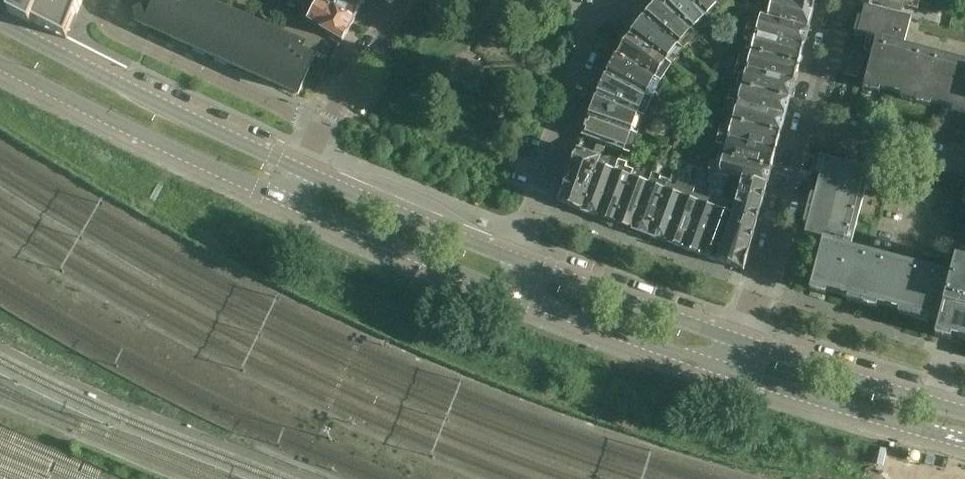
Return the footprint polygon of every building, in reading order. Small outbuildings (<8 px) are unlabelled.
[(10,18),(32,29),(34,23),(66,40),(73,23),(83,0),(17,0),(10,18)] [(153,9),(151,8),(149,8),(146,8),(144,9),(142,10),(140,12),(139,14),(138,17),(138,19),(139,22),(140,24),(142,26),(143,26),(208,55),(297,95),(313,59),(300,54),(303,47),(197,0),(158,0),(153,9)] [(354,20),(321,0),(311,0),(306,10),(313,14),(308,22),(341,42),(354,20)] [(366,0),(321,0),(354,20),(366,0)] [(645,17),(644,18),(678,46),(691,32),(659,0),(650,11),(645,17)] [(659,0),(691,32),(706,18),(690,0),(660,0),(659,0)] [(706,18),(723,0),(690,0),(706,18)] [(814,7),(786,0),(773,0),(768,20),(784,24),(808,31),(814,7)] [(863,8),(865,8),(900,17),(902,9),(918,13),(921,0),(865,0),(863,8)] [(952,0),(944,0),(942,6),(954,9),(957,1),(952,0)] [(865,8),(862,20),(858,19),(853,35),(877,41),(864,90),(880,94),(881,90),(902,96),(901,100),(930,108),(931,103),(953,109),(952,114),(964,117),(964,70),(903,53),(911,22),(912,21),(900,17),(865,8)] [(631,35),(630,36),(666,62),(678,46),(644,18),(640,23),(631,35)] [(803,49),(808,31),(784,24),(768,20),(761,18),(759,23),(749,20),(745,34),(803,49)] [(798,66),(803,49),(745,34),(743,42),(754,45),(751,54),(798,66)] [(622,48),(617,56),(655,80),(666,62),(630,36),(622,48)] [(850,50),(843,74),(860,79),(866,55),(850,50)] [(719,64),(732,67),(736,55),(723,51),(719,64)] [(794,83),(798,66),(751,54),(749,62),(739,59),(736,68),(794,83)] [(617,56),(606,76),(645,97),(655,80),(617,56)] [(712,59),(706,66),(713,72),(718,65),(712,59)] [(732,67),(719,64),(718,69),(730,72),(732,67)] [(789,101),(794,83),(736,68),(734,76),(744,79),(742,88),(789,101)] [(700,74),(695,82),(704,89),(710,81),(700,74)] [(606,76),(597,97),(638,115),(645,97),(606,76)] [(784,118),(789,101),(742,88),(740,97),(730,94),(727,103),(756,110),(784,118)] [(597,97),(589,119),(631,134),(638,115),(597,97)] [(780,135),(784,118),(756,110),(727,103),(725,112),(735,114),(733,123),(780,135)] [(582,137),(582,138),(598,144),(605,147),(624,154),(631,134),(589,119),(582,137)] [(775,153),(780,135),(733,123),(731,131),(720,129),(718,137),(748,145),(775,153)] [(683,152),(686,139),(678,136),(674,149),(683,152)] [(771,170),(775,153),(748,145),(718,137),(715,146),(726,149),(724,157),(771,170)] [(577,152),(560,198),(561,199),(564,207),(563,207),(580,214),(599,162),(605,147),(598,144),(593,158),(577,152)] [(658,165),(674,169),(677,160),(661,156),(658,165)] [(681,157),(680,162),(692,166),(694,160),(681,157)] [(766,188),(771,170),(724,157),(722,166),(711,163),(709,172),(742,181),(766,188)] [(961,261),(956,260),(950,282),(844,253),(862,183),(868,184),(872,171),(821,157),(816,173),(820,174),(815,195),(811,195),(803,224),(807,225),(804,237),(822,242),(809,292),(903,317),(927,323),(928,319),(939,322),(936,333),(964,341),(964,262),(961,261)] [(580,214),(597,220),(618,164),(609,161),(608,166),(599,162),(580,214)] [(597,220),(614,226),(633,175),(624,172),(626,167),(618,164),(597,220)] [(693,168),(677,164),(674,172),(691,177),(693,168)] [(614,226),(630,232),(651,177),(643,174),(641,178),(633,175),(614,226)] [(630,232),(648,238),(666,187),(658,184),(660,180),(651,177),(630,232)] [(766,188),(742,181),(735,211),(736,218),(756,225),(766,188)] [(648,238),(665,244),(685,189),(677,186),(676,191),(666,187),(648,238)] [(665,244),(681,250),(700,200),(692,197),(694,192),(685,189),(665,244)] [(681,250),(699,257),(719,201),(711,198),(709,203),(700,200),(681,250)] [(699,257),(715,263),(732,218),(724,215),(728,204),(719,201),(699,257)] [(732,218),(715,263),(737,271),(738,270),(744,267),(745,267),(756,225),(736,218),(735,211),(733,218),(732,218)]
